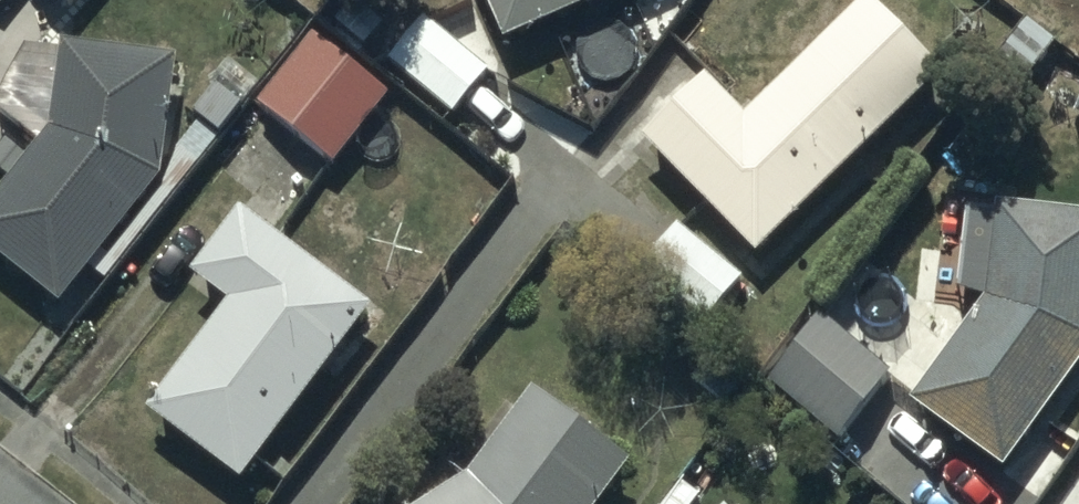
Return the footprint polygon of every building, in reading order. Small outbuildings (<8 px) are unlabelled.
[(591,0),(486,0),(505,40),(591,0)] [(639,134),(755,253),(939,74),(866,0),(864,0),(742,118),(700,75),(639,134)] [(420,18),(385,61),(452,115),(487,72),(420,18)] [(257,102),(329,162),(387,92),(314,32),(257,102)] [(155,171),(169,51),(56,42),(49,125),(0,189),(0,260),(55,301),(155,171)] [(981,298),(909,401),(1003,467),(1078,358),(1078,215),(967,202),(956,295),(981,298)] [(149,407),(240,477),(372,309),(241,207),(192,270),(232,301),(149,407)] [(641,273),(700,321),(742,271),(683,222),(641,273)] [(817,318),(765,380),(836,439),(888,377),(817,318)] [(422,503),(600,503),(628,465),(530,394),(519,409),(507,401),(458,469),(466,475),(422,503)]
